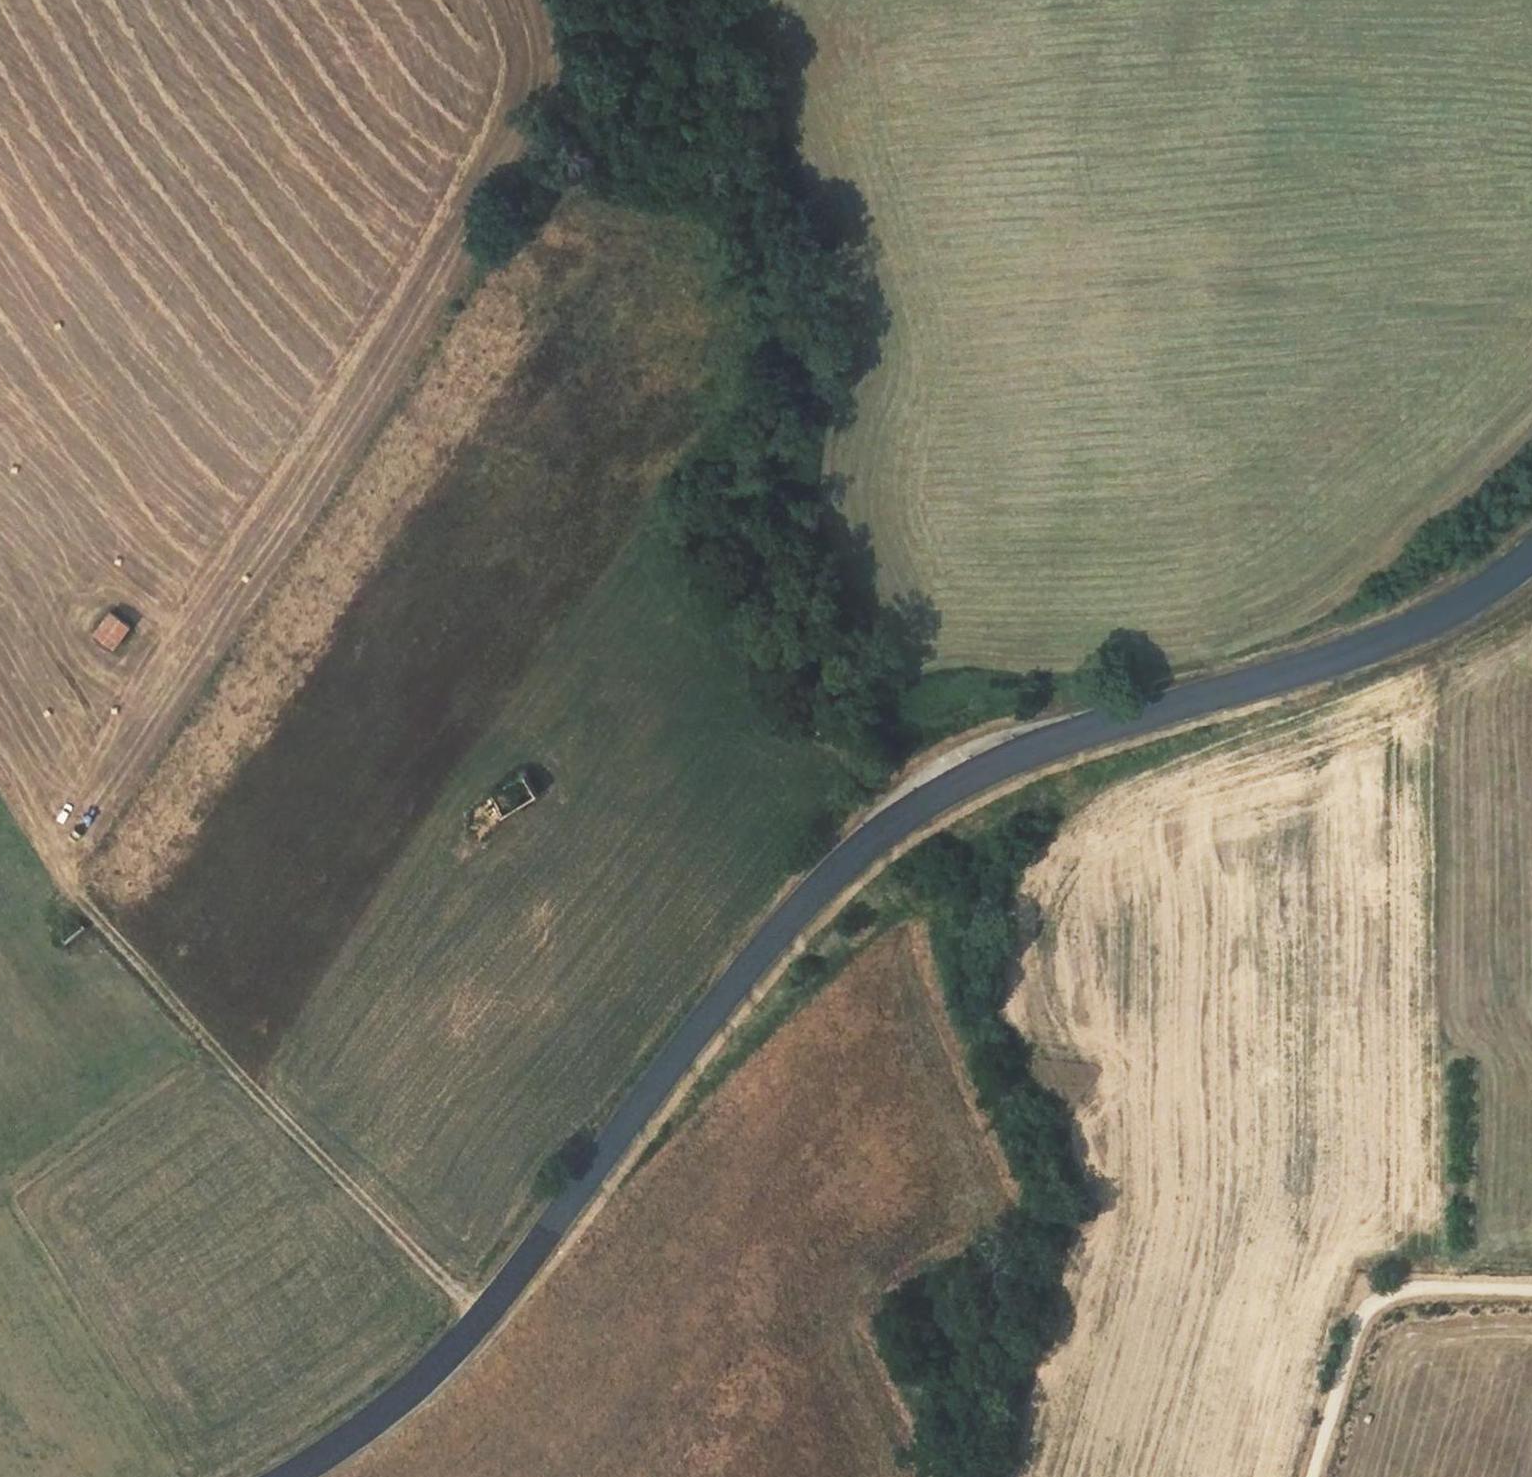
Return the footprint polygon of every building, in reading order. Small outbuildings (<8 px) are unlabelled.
[(112,612),(96,634),(114,648),(130,626),(112,612)] [(526,773),(490,796),(503,818),(540,796),(526,773)]
